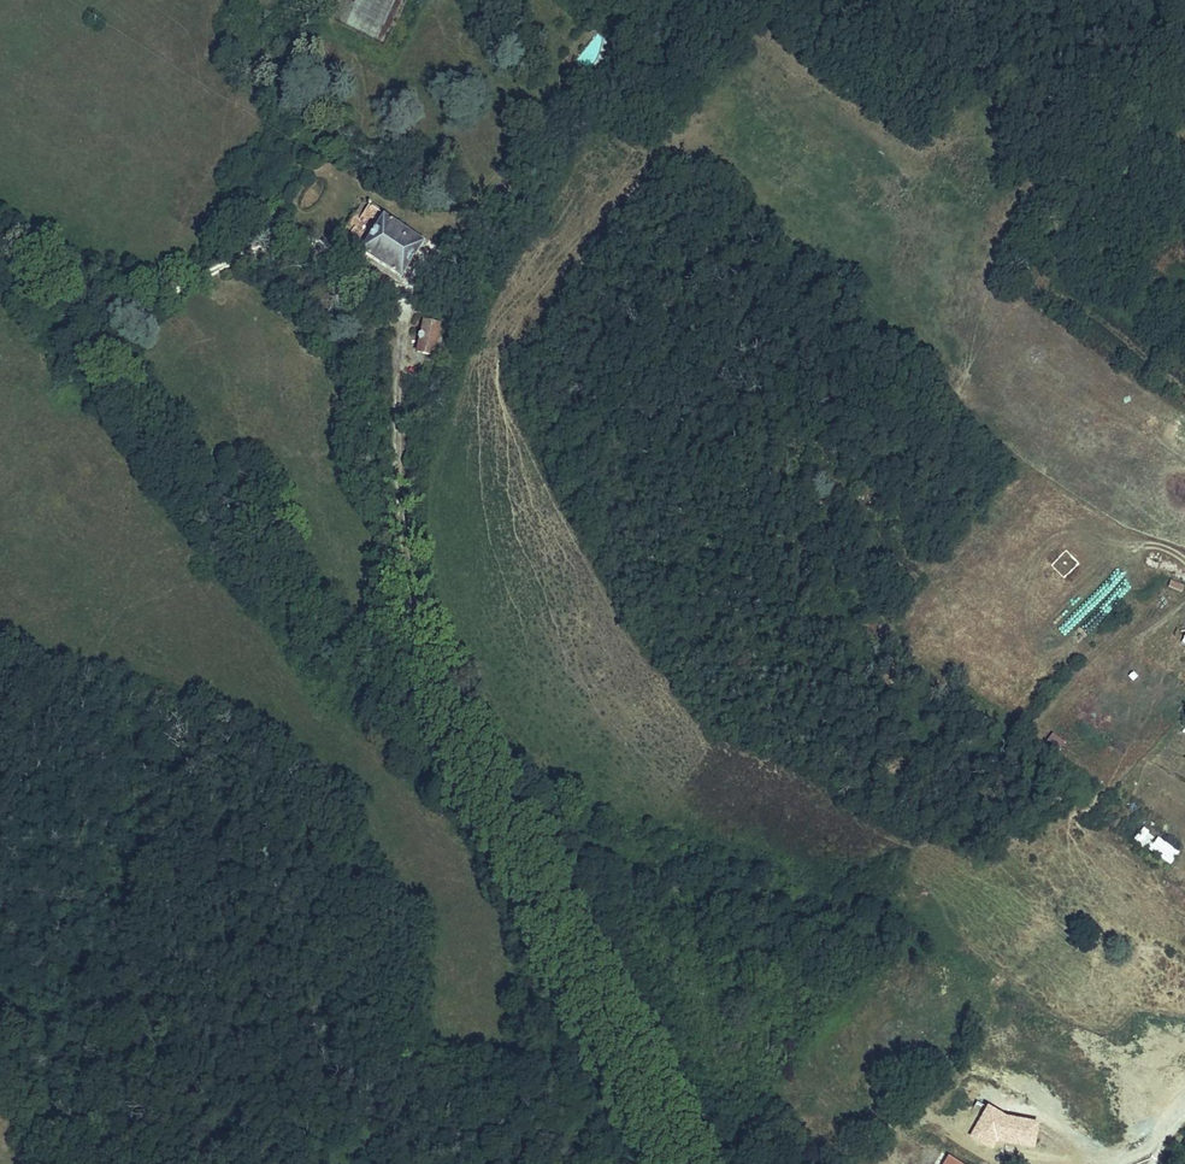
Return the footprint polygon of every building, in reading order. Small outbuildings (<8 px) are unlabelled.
[(363,203),(339,238),(345,242),(342,246),(366,262),(368,259),(401,280),(425,244),(392,222),(393,219),(370,203),(368,206),(363,203)] [(418,324),(410,358),(427,363),(435,328),(418,324)] [(1142,828),(1131,841),(1143,850),(1153,837),(1142,828)] [(1156,836),(1146,849),(1168,866),(1178,853),(1156,836)] [(950,1155),(944,1163),(964,1163),(950,1155)]
